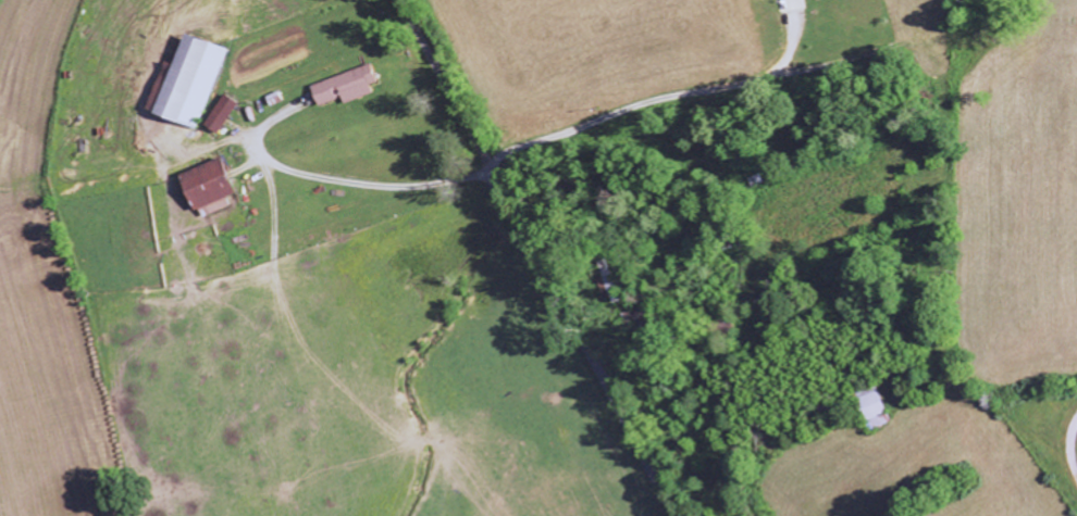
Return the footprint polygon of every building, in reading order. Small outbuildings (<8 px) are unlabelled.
[(799,11),(798,0),(778,0),(778,11),(799,11)] [(198,129),(230,49),(194,34),(181,67),(171,63),(152,111),(198,129)] [(378,94),(375,85),(382,83),(377,66),(316,85),(322,106),(347,98),(348,104),(378,94)] [(224,135),(240,102),(225,94),(209,127),(224,135)] [(188,174),(206,218),(235,207),(231,199),(243,194),(229,158),(188,174)] [(897,418),(887,389),(866,397),(876,425),(897,418)]
